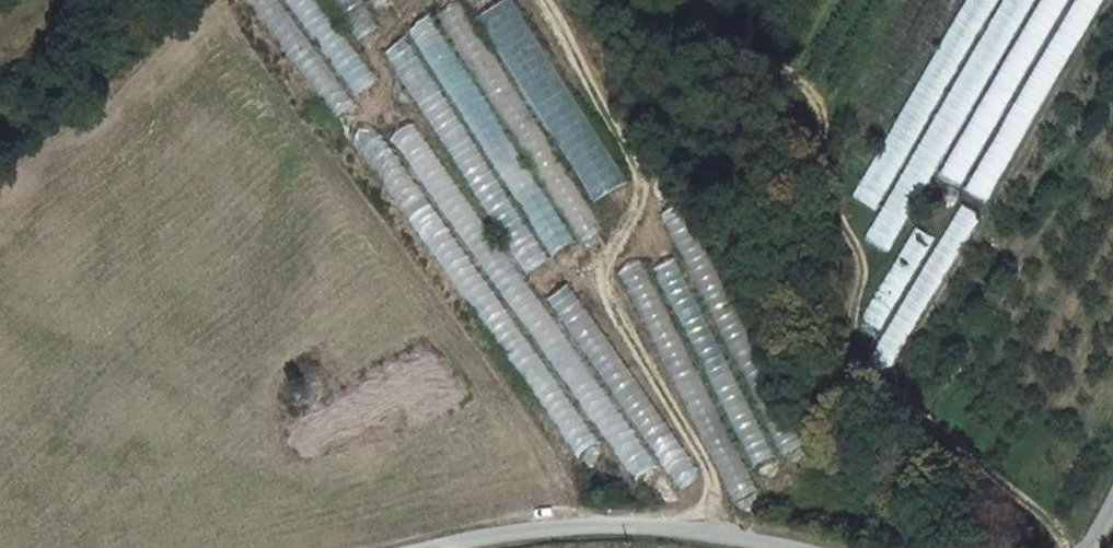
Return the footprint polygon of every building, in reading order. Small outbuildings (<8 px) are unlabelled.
[(336,119),(357,104),(281,0),(249,0),(336,119)] [(354,95),(377,78),(319,0),(284,0),(354,95)] [(356,38),(379,26),(365,0),(335,0),(356,38)] [(373,8),(389,0),(369,0),(373,8)] [(437,13),(581,244),(603,230),(460,0),(457,0),(437,13)] [(475,18),(594,204),(627,183),(511,0),(503,0),(475,18)] [(853,195),(875,208),(997,0),(968,0),(853,195)] [(866,238),(889,251),(1035,0),(1005,0),(866,238)] [(937,175),(960,188),(1072,0),(1040,0),(937,175)] [(964,190),(984,202),(1104,0),(1077,0),(964,190)] [(429,20),(409,32),(553,252),(572,239),(429,20)] [(404,41),(385,54),(527,271),(547,258),(404,41)] [(349,142),(579,460),(601,444),(372,126),(349,142)] [(392,141),(635,481),(656,467),(412,127),(392,141)] [(983,216),(963,204),(869,360),(889,372),(983,216)] [(676,207),(661,215),(784,451),(799,443),(676,207)] [(858,319),(878,331),(935,238),(915,226),(858,319)] [(675,258),(652,270),(753,471),(777,459),(675,258)] [(638,263),(618,273),(737,501),(758,491),(638,263)] [(544,297),(678,488),(700,472),(566,281),(544,297)]
